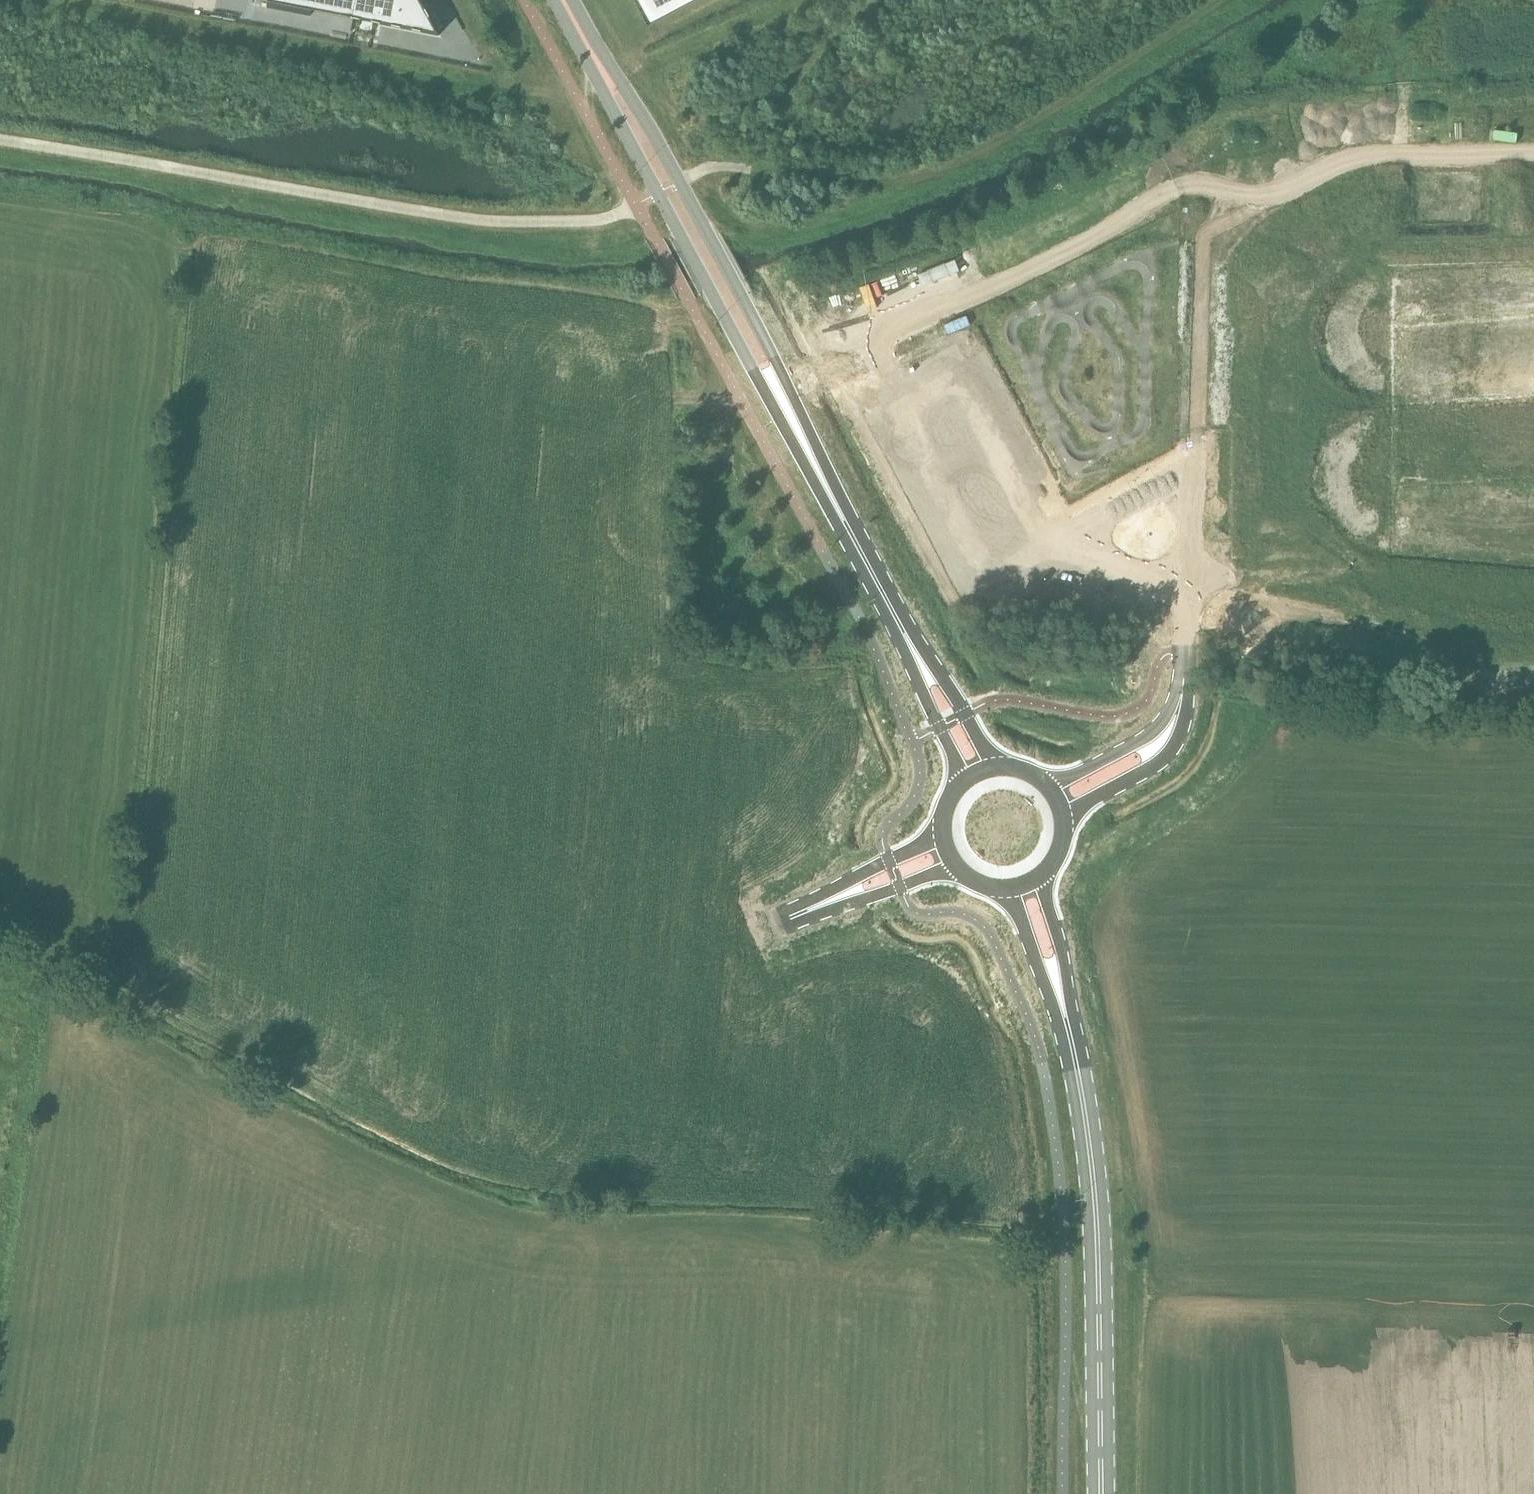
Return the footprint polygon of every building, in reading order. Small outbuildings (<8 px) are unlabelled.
[(257,0),(437,36),(438,34),(420,0),(257,0)] [(646,21),(696,0),(634,0),(646,21)]
